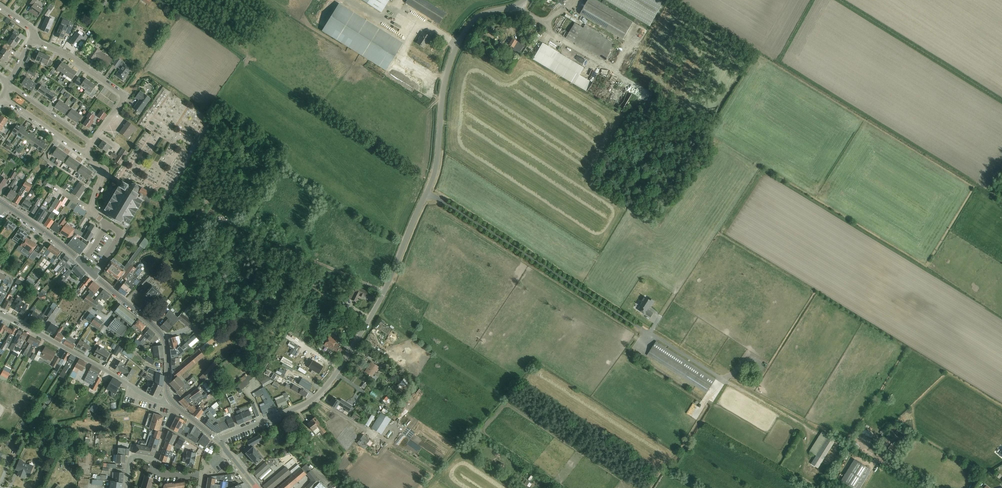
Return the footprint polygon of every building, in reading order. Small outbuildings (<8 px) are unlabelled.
[(38,15),(43,9),(35,3),(37,0),(33,0),(29,5),(32,7),(29,11),(33,13),(34,12),(38,15)] [(389,0),(361,0),(381,13),(389,0)] [(596,0),(589,0),(580,15),(623,40),(634,22),(596,0)] [(650,26),(666,0),(606,0),(650,26)] [(51,11),(54,7),(50,4),(43,14),(47,16),(50,11),(51,11)] [(339,4),(322,31),(386,71),(402,45),(403,43),(339,4)] [(41,30),(48,33),(54,20),(46,17),(41,30)] [(575,23),(566,38),(605,61),(615,44),(598,34),(599,32),(586,25),(583,28),(575,23)] [(69,34),(72,27),(67,26),(66,28),(60,25),(55,36),(63,39),(66,33),(69,34)] [(14,34),(10,38),(18,43),(21,39),(18,37),(20,34),(15,30),(13,33),(14,34)] [(84,42),(88,37),(84,34),(82,37),(77,32),(69,43),(76,47),(81,41),(84,42)] [(419,40),(417,43),(424,48),(427,42),(428,42),(431,38),(423,33),(421,36),(420,36),(418,39),(419,40)] [(6,42),(4,45),(10,49),(12,46),(14,48),(18,43),(10,38),(7,43),(6,42)] [(510,41),(509,40),(508,42),(509,42),(508,45),(512,47),(511,49),(517,53),(518,52),(519,52),(523,47),(524,48),(525,45),(522,43),(521,44),(517,42),(512,39),(510,41)] [(542,43),(533,60),(587,92),(593,83),(580,75),(584,68),(542,43)] [(4,48),(0,53),(7,58),(11,53),(8,51),(10,49),(4,45),(3,48),(4,48)] [(569,55),(572,47),(565,45),(563,53),(569,55)] [(101,63),(108,67),(113,60),(95,47),(88,56),(93,59),(95,57),(102,62),(101,63)] [(36,60),(41,62),(45,55),(39,52),(38,55),(34,53),(32,59),(35,61),(36,60)] [(45,55),(41,62),(47,65),(47,66),(50,67),(53,61),(49,60),(51,57),(45,55)] [(116,76),(123,80),(131,69),(125,64),(125,63),(118,58),(113,64),(120,70),(116,76)] [(57,69),(62,73),(67,66),(62,62),(57,69)] [(62,73),(67,76),(72,69),(67,66),(62,73)] [(72,69),(67,76),(72,80),(77,73),(72,69)] [(32,91),(33,90),(37,84),(26,77),(22,84),(32,91)] [(81,86),(86,89),(91,82),(86,79),(84,81),(79,77),(75,83),(80,86),(81,86)] [(489,99),(494,102),(504,80),(499,77),(489,99)] [(38,90),(45,96),(49,90),(41,85),(42,83),(39,81),(37,84),(33,90),(37,92),(38,90)] [(91,82),(86,89),(84,92),(92,97),(97,90),(94,88),(96,86),(91,82)] [(49,90),(45,96),(53,101),(57,95),(49,90)] [(134,108),(140,113),(150,99),(140,91),(136,97),(139,100),(134,108)] [(539,95),(536,100),(542,104),(545,99),(539,95)] [(55,107),(60,111),(65,104),(59,99),(55,104),(56,105),(55,107)] [(67,112),(68,112),(71,108),(65,104),(60,111),(65,114),(67,112)] [(67,116),(72,119),(77,112),(71,108),(68,112),(69,113),(67,116)] [(97,116),(103,120),(107,115),(101,111),(97,116)] [(77,112),(72,119),(77,123),(79,121),(80,122),(84,117),(77,112)] [(83,124),(86,126),(87,127),(88,127),(89,128),(93,121),(92,120),(95,116),(89,112),(86,117),(88,118),(83,124)] [(0,117),(0,124),(3,126),(7,122),(10,124),(11,122),(2,115),(0,117)] [(134,133),(138,128),(127,121),(119,132),(128,139),(133,132),(134,133)] [(14,132),(18,135),(22,128),(17,125),(12,132),(13,133),(14,132)] [(476,126),(473,132),(485,138),(488,132),(476,126)] [(21,139),(22,140),(27,132),(22,128),(18,135),(22,138),(21,139)] [(26,144),(28,142),(32,136),(27,132),(22,140),(23,140),(22,141),(26,144)] [(31,146),(32,147),(37,139),(32,136),(28,142),(32,145),(31,146)] [(34,146),(38,149),(42,143),(37,139),(32,147),(33,147),(34,146)] [(111,150),(112,147),(103,141),(99,147),(106,152),(109,149),(111,150)] [(551,154),(554,148),(543,142),(540,148),(551,154)] [(42,143),(38,149),(42,152),(41,153),(42,154),(48,146),(42,143)] [(55,149),(51,154),(58,158),(63,151),(57,148),(56,150),(55,149)] [(114,161),(121,165),(129,153),(122,148),(117,156),(112,152),(110,155),(116,159),(114,161)] [(58,158),(64,163),(67,159),(66,158),(68,155),(63,151),(58,158)] [(64,163),(70,167),(75,160),(70,156),(68,159),(67,159),(64,163)] [(70,167),(76,171),(79,167),(78,167),(80,164),(75,160),(70,167)] [(76,171),(83,176),(88,169),(82,165),(80,168),(79,167),(76,171)] [(88,169),(83,176),(89,180),(92,175),(91,175),(93,172),(88,169)] [(13,200),(13,201),(15,202),(14,203),(17,205),(18,204),(23,197),(20,196),(24,190),(28,192),(33,185),(26,181),(19,192),(13,200)] [(80,182),(75,188),(82,193),(86,188),(84,186),(85,185),(80,182)] [(151,200),(150,199),(146,196),(149,192),(142,188),(141,189),(139,188),(138,185),(135,184),(132,184),(129,186),(123,182),(121,187),(118,185),(118,186),(119,187),(117,189),(117,188),(115,191),(116,191),(114,194),(114,193),(113,194),(114,194),(110,202),(109,201),(109,202),(105,209),(104,209),(104,210),(104,212),(106,213),(106,215),(108,216),(110,215),(109,216),(121,223),(125,226),(126,225),(128,226),(129,225),(130,225),(129,224),(133,217),(134,217),(135,217),(134,216),(138,209),(139,210),(140,209),(139,208),(140,206),(141,207),(143,204),(142,203),(143,201),(148,204),(151,200)] [(7,196),(13,200),(19,192),(14,188),(13,191),(11,190),(7,196)] [(82,193),(75,188),(71,194),(76,198),(77,196),(79,198),(82,193)] [(64,207),(65,205),(69,199),(62,195),(59,200),(54,209),(57,211),(61,205),(64,207)] [(203,196),(198,204),(202,206),(204,208),(206,204),(208,205),(211,201),(203,196)] [(26,197),(21,206),(28,210),(32,203),(26,200),(27,198),(26,197)] [(32,207),(29,211),(34,214),(38,207),(39,207),(37,205),(39,202),(41,198),(38,197),(33,204),(32,207)] [(54,202),(51,207),(54,209),(59,200),(56,198),(54,202)] [(540,198),(536,203),(540,207),(544,202),(540,198)] [(202,206),(194,216),(199,220),(206,210),(204,208),(202,206)] [(34,219),(41,224),(49,211),(46,209),(45,211),(40,208),(34,219)] [(52,219),(56,214),(52,211),(48,218),(49,218),(44,225),(50,228),(54,222),(51,219),(52,218),(52,219)] [(62,227),(68,219),(63,216),(58,223),(55,222),(51,228),(58,233),(63,227),(62,227)] [(79,225),(82,227),(88,219),(84,216),(79,225)] [(252,221),(251,220),(248,218),(244,224),(248,226),(252,221)] [(16,227),(16,226),(9,221),(8,221),(5,220),(2,225),(4,226),(0,232),(0,233),(2,234),(6,228),(8,230),(9,228),(14,231),(16,227)] [(66,223),(61,233),(64,235),(64,236),(67,237),(71,239),(73,235),(74,233),(73,233),(74,232),(76,229),(66,223)] [(85,228),(86,229),(94,234),(97,228),(91,224),(90,227),(87,226),(85,228)] [(76,229),(74,232),(89,242),(94,234),(86,229),(83,233),(76,228),(76,229)] [(17,233),(13,239),(17,242),(19,238),(22,240),(24,241),(26,237),(27,237),(28,235),(28,234),(23,231),(23,230),(21,229),(20,229),(17,233)] [(68,244),(68,245),(80,255),(86,247),(87,246),(82,242),(75,236),(74,237),(68,244)] [(22,244),(20,246),(23,248),(21,251),(29,257),(31,253),(37,245),(27,237),(26,237),(24,241),(22,240),(21,243),(22,244)] [(139,245),(140,246),(143,248),(144,249),(150,242),(145,238),(139,245)] [(50,260),(54,262),(61,252),(51,244),(43,255),(47,258),(51,252),(54,255),(50,260)] [(42,255),(47,249),(42,245),(40,247),(38,245),(32,254),(34,256),(36,253),(37,254),(38,253),(42,255)] [(109,264),(105,270),(105,271),(106,272),(106,273),(107,273),(108,273),(109,272),(116,278),(117,278),(118,279),(121,276),(122,277),(131,265),(143,248),(140,246),(139,248),(124,268),(113,259),(109,264)] [(59,268),(56,272),(58,273),(64,266),(70,258),(62,252),(58,258),(61,261),(57,266),(59,268)] [(70,258),(64,266),(68,270),(69,270),(71,271),(77,263),(70,258)] [(27,262),(26,264),(21,270),(24,272),(30,264),(27,262)] [(71,271),(69,270),(68,270),(65,274),(57,282),(61,285),(61,286),(66,281),(65,280),(68,277),(73,271),(81,280),(85,274),(85,272),(77,264),(77,263),(71,271)] [(127,280),(118,291),(125,296),(131,290),(132,290),(136,286),(140,281),(137,278),(145,268),(144,265),(142,263),(139,264),(136,268),(131,265),(122,277),(127,280)] [(141,283),(143,286),(153,276),(150,273),(141,283)] [(77,290),(76,292),(79,295),(81,292),(80,291),(81,290),(82,290),(86,285),(87,286),(92,280),(88,277),(77,290)] [(88,295),(92,298),(101,287),(93,281),(88,288),(90,289),(88,292),(90,293),(88,295)] [(149,296),(154,300),(161,293),(152,285),(145,293),(145,295),(147,296),(149,296)] [(356,292),(352,300),(356,302),(359,296),(363,298),(364,296),(372,300),(374,295),(357,286),(354,291),(356,292)] [(94,300),(90,305),(95,308),(101,312),(104,308),(99,304),(96,302),(99,298),(102,300),(102,299),(106,302),(111,295),(104,289),(99,295),(96,299),(95,298),(94,300)] [(84,300),(90,305),(94,300),(87,296),(84,300)] [(14,309),(23,314),(28,306),(21,302),(22,300),(17,297),(14,304),(16,305),(14,309)] [(641,305),(638,309),(641,311),(640,311),(645,314),(651,317),(654,313),(648,310),(651,306),(652,307),(656,301),(649,297),(648,299),(645,297),(642,302),(641,305)] [(2,308),(8,310),(13,299),(11,298),(10,302),(6,300),(2,308)] [(115,318),(108,327),(111,329),(112,330),(115,332),(120,335),(122,337),(138,318),(121,304),(115,312),(119,315),(116,319),(115,318)] [(164,305),(156,315),(157,316),(157,317),(159,319),(160,318),(160,319),(162,316),(162,317),(165,314),(163,312),(167,307),(164,305)] [(45,315),(49,317),(54,310),(50,308),(45,315)] [(187,308),(182,314),(181,313),(178,318),(170,310),(165,315),(169,318),(161,326),(167,332),(179,319),(189,327),(193,323),(191,322),(194,319),(186,314),(189,310),(187,308)] [(44,318),(33,311),(29,318),(40,325),(44,318)] [(51,315),(46,323),(49,325),(54,317),(51,315)] [(96,317),(92,322),(99,327),(98,329),(101,331),(104,326),(102,324),(103,322),(96,317)] [(142,331),(147,325),(139,319),(132,327),(136,331),(135,332),(140,336),(143,332),(142,331)] [(52,323),(47,331),(53,335),(59,327),(52,323)] [(57,334),(54,339),(61,342),(64,337),(61,335),(62,334),(60,333),(64,328),(66,329),(68,326),(64,323),(62,326),(58,331),(59,332),(57,334)] [(0,328),(0,333),(2,334),(4,330),(10,334),(6,342),(4,341),(0,348),(0,349),(0,353),(2,355),(11,340),(12,339),(17,329),(13,327),(12,330),(6,326),(2,324),(0,328)] [(70,335),(73,337),(80,327),(77,324),(70,335)] [(134,344),(138,347),(142,343),(144,344),(147,339),(153,332),(149,329),(147,331),(146,331),(143,335),(145,337),(141,342),(137,339),(134,344)] [(14,350),(15,348),(16,348),(17,345),(23,332),(19,330),(14,340),(13,343),(12,343),(9,349),(13,351),(14,350)] [(15,348),(14,350),(17,352),(23,341),(25,341),(28,335),(23,332),(17,345),(16,348),(15,348)] [(156,334),(153,332),(147,339),(148,339),(150,341),(152,339),(155,341),(158,338),(155,335),(156,334)] [(194,335),(186,342),(181,347),(180,346),(179,347),(177,348),(171,350),(173,358),(181,356),(191,347),(198,340),(199,339),(195,335),(194,335)] [(30,349),(36,339),(30,336),(27,342),(30,343),(26,349),(23,355),(26,356),(30,349)] [(67,338),(66,340),(63,344),(73,349),(78,341),(69,336),(68,338),(67,338)] [(179,336),(168,338),(171,350),(177,348),(179,347),(180,346),(181,345),(179,336)] [(337,352),(338,352),(339,352),(340,351),(341,352),(342,349),(334,345),(337,340),(329,336),(324,345),(337,352)] [(170,383),(177,391),(185,384),(179,377),(204,356),(202,353),(216,341),(213,337),(190,357),(185,362),(184,362),(183,362),(184,363),(174,371),(173,370),(172,370),(171,376),(170,383)] [(36,339),(30,349),(26,356),(29,358),(35,346),(38,347),(41,342),(36,339)] [(80,341),(76,347),(86,352),(87,349),(90,351),(92,348),(89,346),(80,341)] [(656,341),(647,356),(706,394),(716,379),(656,341)] [(159,358),(160,358),(164,358),(163,345),(153,346),(154,358),(159,358)] [(37,355),(34,359),(38,361),(40,356),(47,360),(48,359),(51,361),(56,353),(45,347),(43,351),(40,349),(37,355)] [(98,358),(98,357),(105,361),(110,353),(102,349),(102,350),(98,348),(93,356),(98,358)] [(126,348),(122,353),(130,359),(134,354),(126,348)] [(63,357),(62,359),(59,363),(64,366),(66,361),(70,354),(65,352),(63,357)] [(71,355),(66,363),(59,376),(62,377),(66,372),(71,363),(72,364),(76,357),(71,355)] [(52,366),(55,368),(58,363),(60,359),(57,357),(52,366)] [(204,379),(205,380),(207,377),(212,373),(219,366),(217,364),(220,361),(217,358),(214,361),(215,362),(204,374),(200,378),(203,381),(204,379)] [(80,359),(72,372),(70,376),(74,379),(80,369),(83,371),(87,363),(80,359)] [(119,371),(122,372),(125,367),(123,365),(123,364),(117,360),(112,368),(119,372),(119,371)] [(273,360),(267,368),(279,373),(282,369),(284,370),(287,366),(277,361),(277,362),(273,360)] [(313,360),(308,368),(313,370),(311,372),(315,375),(316,372),(319,374),(323,367),(313,360)] [(376,372),(377,372),(379,369),(378,369),(379,367),(371,362),(364,372),(369,375),(367,377),(374,382),(377,379),(373,376),(376,372)] [(84,380),(92,385),(93,383),(97,377),(101,370),(92,366),(84,380)] [(5,367),(3,370),(0,374),(7,378),(9,374),(7,372),(9,369),(5,367)] [(125,367),(122,372),(124,374),(124,375),(130,379),(135,371),(129,367),(128,368),(125,367)] [(757,375),(757,374),(757,373),(757,371),(756,370),(755,369),(754,368),(753,368),(752,368),(751,367),(750,367),(748,368),(747,368),(746,369),(745,370),(745,371),(744,372),(744,374),(744,375),(745,376),(745,377),(746,378),(747,379),(748,380),(749,380),(751,380),(752,380),(753,380),(754,379),(755,378),(756,377),(757,376),(757,375)] [(154,376),(153,379),(155,381),(154,383),(163,387),(164,376),(157,373),(157,372),(149,368),(147,371),(150,374),(154,376)] [(251,372),(247,376),(247,375),(245,377),(236,384),(241,390),(250,383),(249,381),(255,376),(251,372)] [(155,381),(153,379),(146,373),(143,376),(144,377),(151,383),(149,387),(148,387),(146,392),(158,398),(163,387),(154,383),(155,381)] [(212,373),(207,377),(211,381),(216,377),(212,373)] [(264,376),(255,376),(264,387),(273,381),(264,376)] [(409,387),(412,382),(410,380),(405,376),(397,386),(402,390),(407,385),(409,387)] [(95,391),(101,379),(97,377),(91,389),(95,391)] [(302,378),(299,384),(309,390),(312,386),(309,384),(310,383),(302,378)] [(113,398),(122,383),(116,380),(116,381),(112,379),(107,388),(112,391),(111,391),(111,392),(111,393),(111,394),(111,395),(111,396),(112,397),(112,398),(113,398)] [(185,384),(177,391),(177,392),(181,396),(191,387),(188,384),(187,382),(185,384)] [(287,384),(285,386),(291,389),(305,397),(308,393),(301,389),(293,385),(292,387),(287,384)] [(263,387),(254,393),(257,398),(266,392),(263,387)] [(190,394),(179,401),(186,409),(190,405),(192,407),(194,404),(195,404),(200,400),(201,401),(205,398),(198,388),(191,394),(190,394)] [(285,397),(276,401),(279,408),(288,404),(286,400),(289,399),(287,393),(283,394),(285,397)] [(229,397),(228,398),(231,406),(236,403),(233,396),(232,396),(231,394),(228,395),(229,397)] [(390,397),(388,395),(386,397),(382,402),(387,405),(391,400),(389,399),(390,397)] [(341,399),(340,401),(334,397),(329,405),(336,409),(338,405),(346,410),(345,411),(348,413),(352,406),(341,399)] [(265,405),(260,407),(263,415),(272,411),(270,406),(273,405),(270,398),(263,400),(265,405)] [(192,407),(190,405),(186,409),(193,414),(198,407),(202,403),(201,401),(200,400),(195,404),(194,404),(192,407)] [(260,416),(254,403),(251,404),(256,417),(260,416)] [(694,403),(688,412),(691,414),(697,405),(694,403)] [(247,406),(239,409),(240,410),(244,422),(252,419),(247,406)] [(204,411),(198,407),(193,414),(198,419),(202,414),(204,411)] [(206,413),(205,413),(206,414),(209,418),(207,420),(208,421),(205,424),(215,433),(217,433),(222,431),(230,428),(227,420),(225,416),(216,419),(214,417),(217,415),(215,413),(216,413),(211,407),(208,410),(206,413)] [(238,415),(235,416),(238,424),(244,422),(240,410),(236,411),(237,413),(238,415)] [(355,411),(351,417),(358,421),(361,415),(355,411)] [(163,417),(154,413),(153,415),(149,413),(145,427),(152,429),(153,429),(155,430),(159,431),(163,417)] [(365,423),(370,426),(375,415),(370,413),(365,423)] [(382,435),(391,419),(381,413),(371,428),(382,435)] [(190,429),(184,426),(187,422),(176,416),(170,429),(190,439),(196,427),(192,425),(190,429)] [(326,432),(315,417),(311,421),(308,424),(313,431),(315,434),(320,431),(322,435),(326,432)] [(894,432),(894,433),(898,426),(896,425),(894,423),(890,429),(890,430),(889,432),(886,438),(888,439),(891,434),(892,434),(894,432)] [(209,442),(209,440),(196,427),(190,439),(197,444),(198,443),(205,448),(209,442)] [(899,432),(905,436),(908,431),(902,428),(899,432)] [(139,442),(138,444),(147,447),(149,442),(151,434),(153,434),(155,430),(153,429),(152,430),(148,429),(144,441),(140,440),(140,441),(139,442)] [(162,432),(159,431),(155,430),(153,434),(151,434),(149,442),(157,445),(162,432)] [(173,445),(178,435),(169,431),(167,435),(166,438),(165,441),(166,442),(172,446),(173,445)] [(822,432),(809,451),(816,456),(811,464),(818,468),(836,440),(822,432)] [(246,453),(256,464),(263,458),(253,446),(263,440),(260,434),(246,442),(248,446),(243,450),(246,453)] [(370,440),(363,435),(357,443),(365,449),(368,446),(369,447),(373,443),(369,440),(370,440)] [(179,450),(185,440),(180,437),(174,447),(179,450)] [(170,452),(172,446),(166,442),(163,449),(170,452)] [(898,444),(894,442),(893,444),(892,443),(886,450),(897,458),(902,450),(896,446),(898,444)] [(147,447),(138,444),(136,444),(136,447),(135,453),(153,456),(154,455),(156,449),(147,447)] [(299,449),(296,453),(308,462),(310,459),(311,457),(301,450),(302,448),(299,446),(298,448),(299,449)] [(172,452),(170,452),(163,449),(161,455),(168,457),(169,456),(170,456),(172,452)] [(185,462),(194,464),(196,453),(187,452),(187,454),(185,462)] [(125,455),(118,455),(116,454),(116,455),(114,455),(113,463),(125,464),(125,455)] [(171,458),(168,457),(161,455),(159,461),(169,464),(171,458)] [(841,481),(852,487),(861,487),(872,470),(854,459),(841,481)] [(30,475),(34,466),(29,464),(28,465),(24,463),(24,462),(19,460),(15,470),(19,471),(17,476),(24,478),(26,473),(30,475)] [(259,476),(270,467),(266,462),(255,472),(259,476)] [(311,470),(311,469),(306,464),(301,468),(290,478),(278,487),(290,487),(306,475),(310,480),(309,481),(310,482),(305,487),(314,487),(319,482),(321,481),(326,486),(330,481),(320,471),(316,469),(314,468),(311,470)] [(301,468),(300,466),(298,465),(290,471),(286,467),(263,486),(265,487),(274,487),(288,476),(290,478),(301,468)] [(255,472),(253,474),(257,478),(258,478),(261,481),(273,470),(270,467),(259,476),(255,472)] [(123,483),(124,473),(115,472),(115,476),(112,476),(112,481),(115,481),(115,482),(119,482),(119,483),(123,483)] [(152,477),(152,475),(153,475),(153,474),(152,474),(149,473),(148,473),(148,474),(147,476),(145,475),(145,476),(141,487),(151,487),(155,487),(155,486),(152,485),(154,479),(154,478),(152,477)] [(234,486),(233,484),(232,484),(231,474),(216,476),(216,479),(215,479),(215,478),(214,478),(213,478),(213,479),(208,478),(206,487),(229,487),(230,487),(234,486)]
